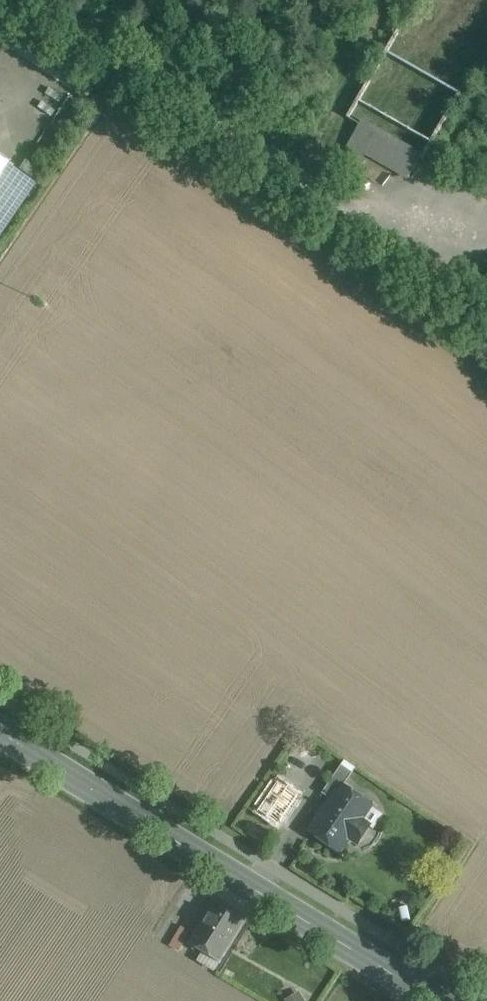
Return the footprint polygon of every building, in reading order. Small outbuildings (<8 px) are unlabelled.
[(420,157),(361,123),(347,149),(363,158),(366,153),(408,178),(420,157)] [(36,185),(8,166),(10,164),(0,157),(0,237),(36,185)] [(342,766),(323,794),(332,800),(342,786),(343,787),(353,773),(342,766)] [(278,782),(259,810),(279,825),(299,796),(278,782)] [(332,800),(311,832),(339,852),(349,837),(357,843),(369,826),(361,821),(371,806),(343,787),(342,786),(332,800)] [(247,918),(216,899),(188,943),(220,962),(247,918)] [(185,918),(173,910),(158,936),(179,950),(188,935),(179,929),(185,918)]
